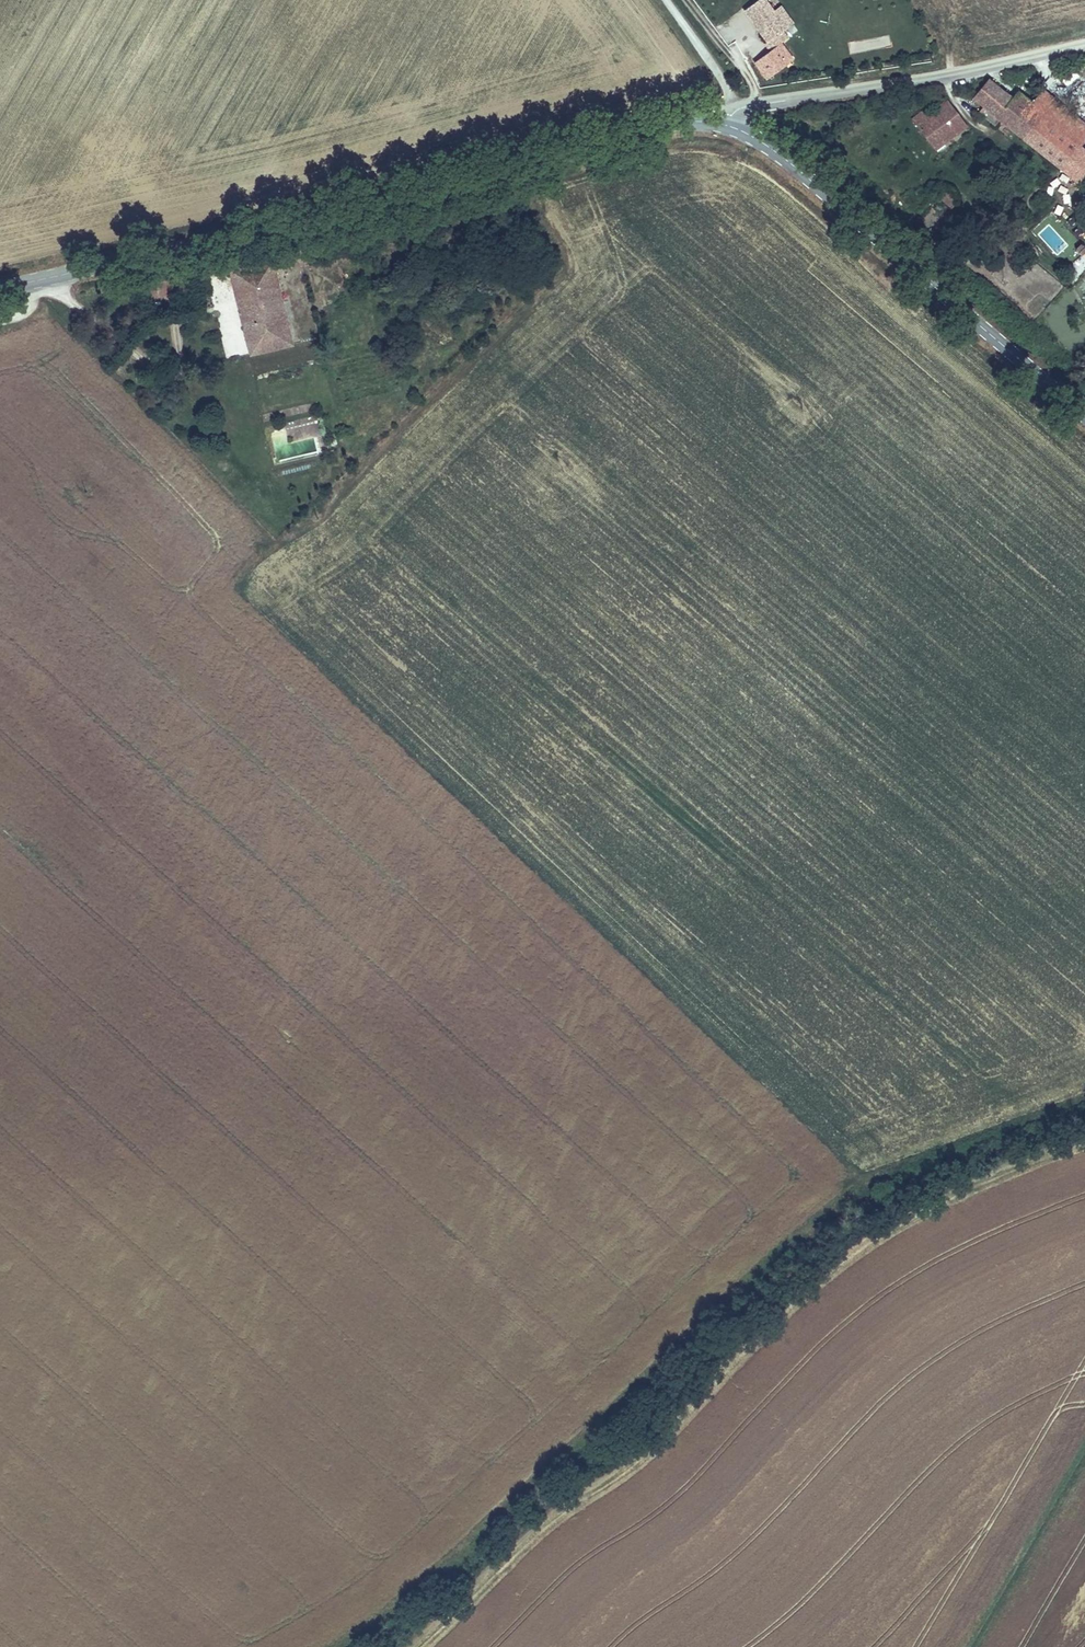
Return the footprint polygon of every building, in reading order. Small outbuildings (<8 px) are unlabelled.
[(769,0),(755,0),(742,9),(765,39),(764,41),(771,49),(790,37),(785,30),(796,21),(781,3),(775,7),(769,0)] [(851,51),(891,48),(890,38),(850,40),(851,51)] [(1053,96),(1042,109),(1019,90),(1014,96),(991,77),(988,78),(972,98),(984,107),(979,113),(995,125),(1000,119),(1061,168),(1084,140),(1084,122),(1053,96)] [(968,126),(947,99),(926,116),(922,111),(911,118),(937,150),(968,126)] [(958,196),(946,185),(938,195),(952,208),(955,204),(953,201),(958,196)] [(1081,243),(1075,248),(1081,255),(1084,251),(1084,247),(1081,243)] [(275,256),(230,268),(251,352),(295,343),(275,256)] [(1080,279),(1084,269),(1084,263),(1076,258),(1068,273),(1080,279)]
